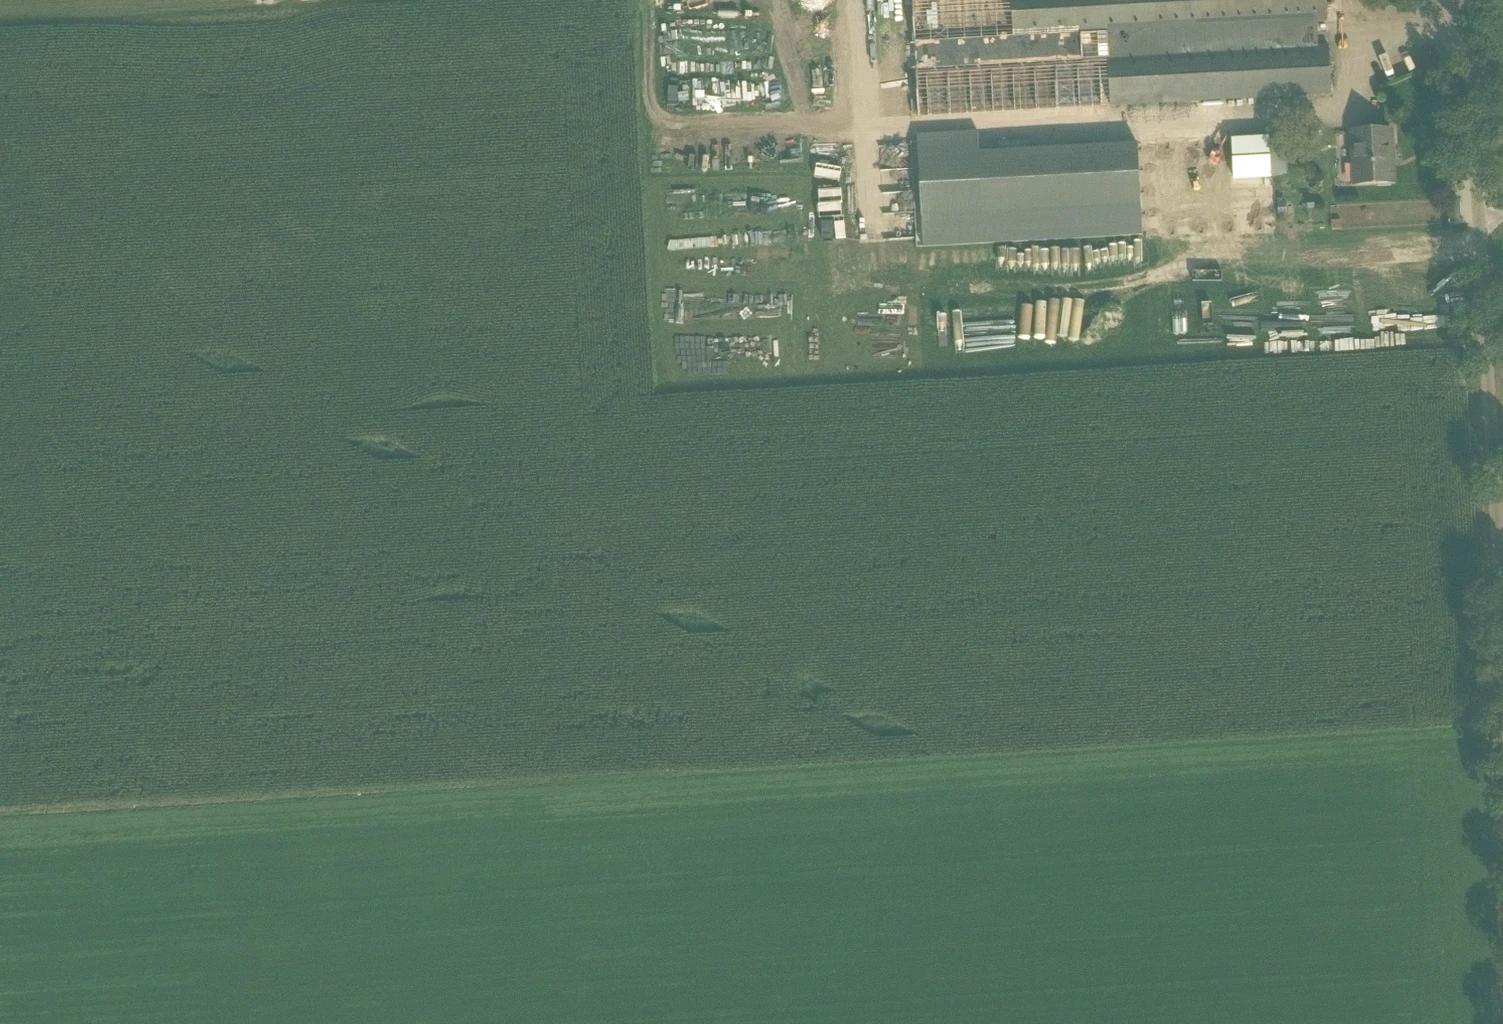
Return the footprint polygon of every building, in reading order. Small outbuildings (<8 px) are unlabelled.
[(1352,132),(1355,185),(1395,183),(1392,130),(1352,132)] [(1268,138),(1162,143),(1140,144),(1142,183),(1270,176),(1268,138)] [(921,249),(1142,236),(1137,145),(977,154),(915,158),(921,249)] [(901,195),(912,195),(913,177),(902,176),(901,195)] [(1462,188),(1454,189),(1454,201),(1463,201),(1462,188)]
